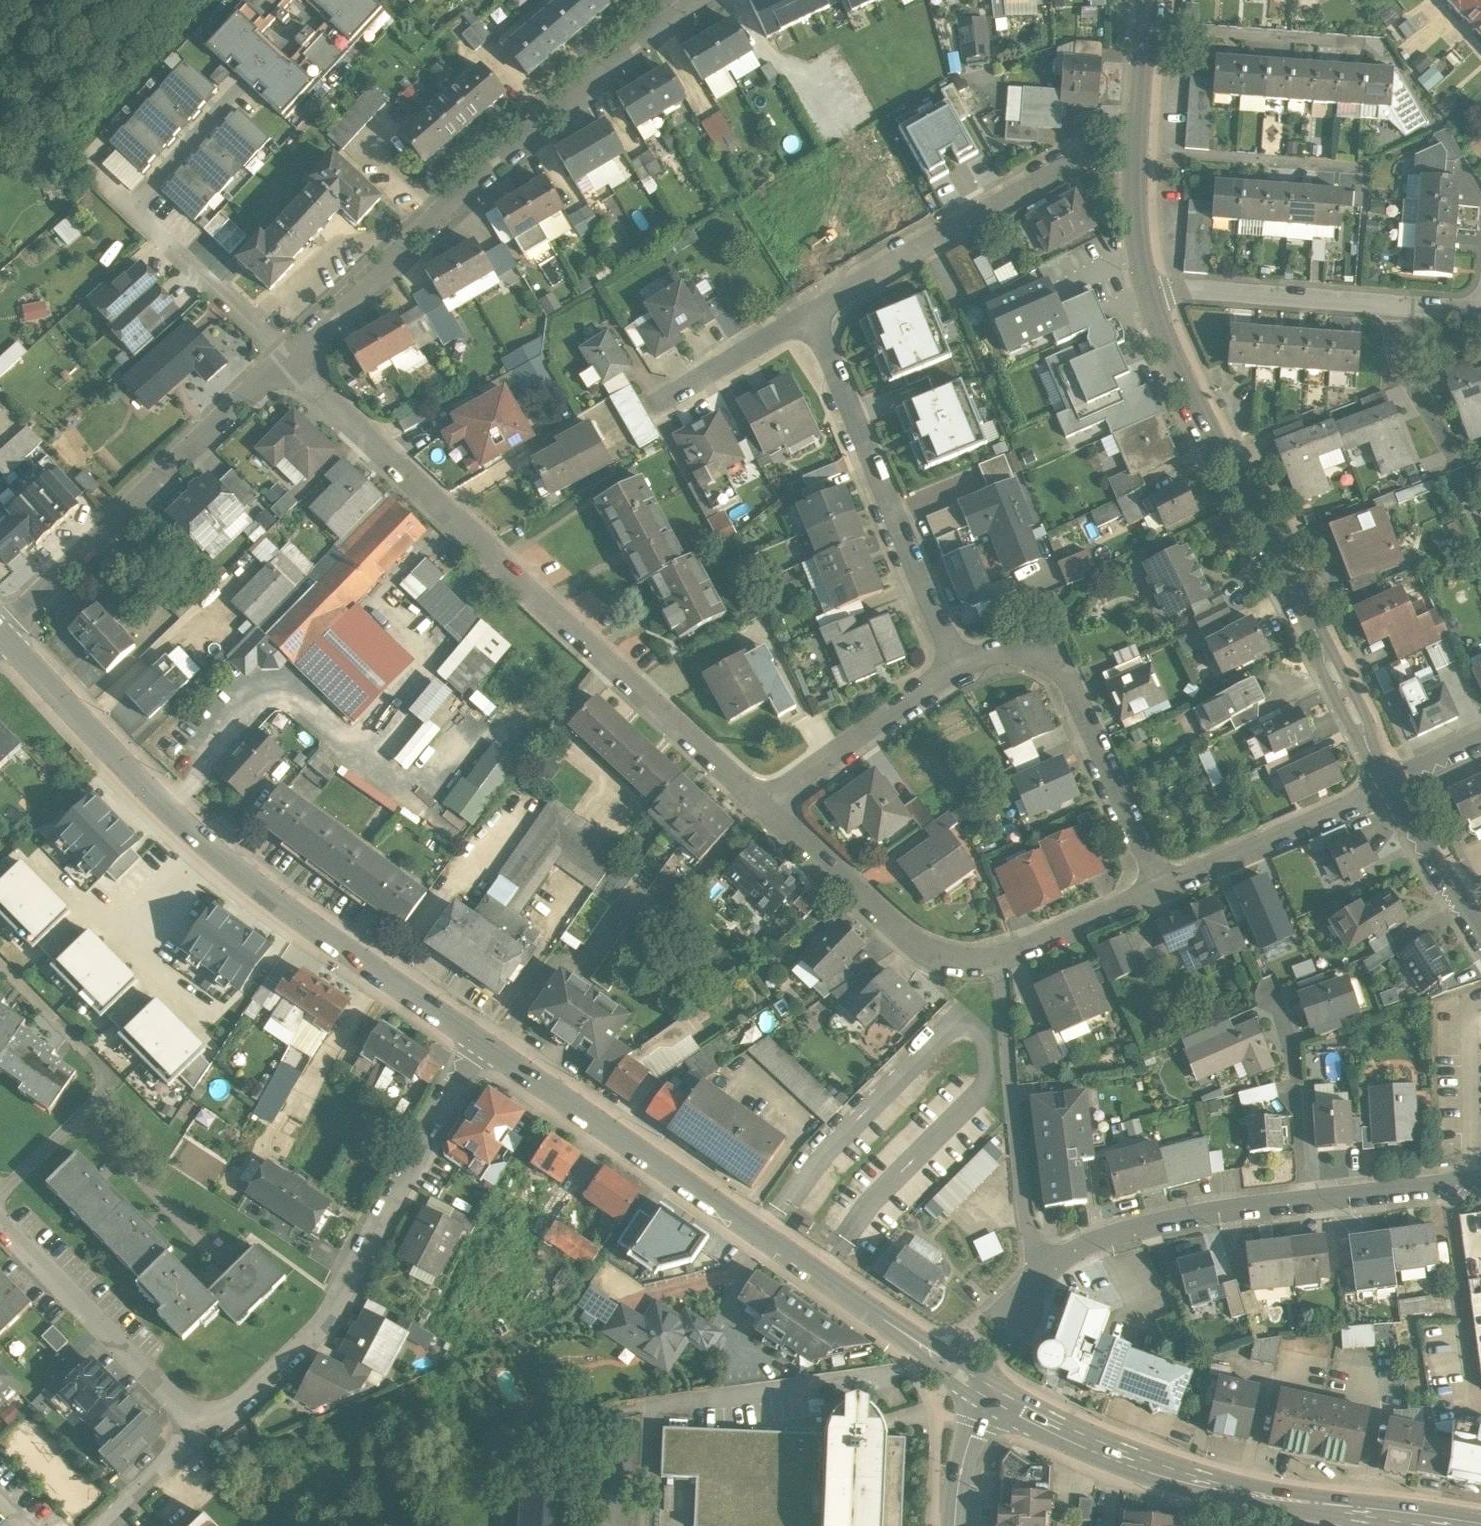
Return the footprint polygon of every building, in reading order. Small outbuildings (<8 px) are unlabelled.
[(385,13),(371,0),(303,0),(313,9),(328,23),(316,36),(308,29),(296,43),(303,50),(292,62),(276,48),(262,35),(277,19),(283,24),(289,18),(283,12),(294,0),(245,0),(203,46),(244,84),(285,121),(385,13)] [(561,1),(561,0),(560,0),(541,17),(542,18),(564,43),(583,26),(584,27),(603,10),(602,9),(613,0),(563,0),(561,1)] [(751,1),(768,37),(840,2),(840,0),(752,0),(751,1)] [(840,2),(847,14),(875,0),(840,0),(840,2)] [(1005,0),(992,0),(995,21),(1007,19),(1005,0)] [(1445,1),(1464,21),(1466,19),(1480,36),(1480,0),(1446,0),(1445,1)] [(542,18),(526,32),(524,31),(506,47),(505,47),(503,48),(528,76),(529,75),(528,73),(546,58),(547,60),(565,44),(564,43),(542,18)] [(732,21),(709,36),(727,66),(751,52),(732,21)] [(491,37),(478,22),(469,28),(483,44),(491,37)] [(483,44),(469,28),(461,35),(475,51),(483,44)] [(709,36),(684,51),(702,81),(727,66),(709,36)] [(984,37),(964,39),(966,59),(987,57),(984,37)] [(1101,44),(1076,42),(1075,59),(1100,61),(1101,44)] [(1075,59),(1064,58),(1061,92),(1061,101),(1063,101),(1071,102),(1071,106),(1082,107),(1083,97),(1098,98),(1101,61),(1100,61),(1075,59)] [(1243,61),(1216,59),(1216,58),(1215,58),(1213,90),(1212,97),(1214,97),(1214,96),(1240,98),(1243,61)] [(1267,63),(1243,61),(1240,98),(1265,100),(1267,63)] [(122,128),(110,142),(143,173),(150,166),(148,165),(166,146),(168,147),(175,139),(173,138),(191,119),(192,121),(200,113),(198,111),(216,91),(184,62),(159,89),(165,95),(154,107),(148,101),(134,115),(140,121),(128,133),(122,128)] [(1291,65),(1267,63),(1265,100),(1289,101),(1291,65)] [(1316,67),(1291,65),(1289,101),(1313,103),(1316,67)] [(1427,90),(1443,76),(1434,65),(1417,78),(1427,90)] [(480,68),(401,136),(400,135),(399,136),(425,165),(426,164),(425,163),(436,153),(437,154),(446,146),(445,145),(483,113),(484,114),(493,106),(492,105),(503,95),(505,96),(506,95),(480,66),(479,67),(480,68)] [(1340,68),(1316,67),(1313,103),(1337,105),(1340,68)] [(1364,70),(1340,68),(1337,105),(1361,107),(1362,101),(1364,70)] [(667,69),(642,83),(660,113),(685,99),(667,69)] [(1428,124),(1395,69),(1394,69),(1395,71),(1394,71),(1391,109),(1390,110),(1397,122),(1405,134),(1426,122),(1427,124),(1428,124)] [(1391,71),(1365,70),(1364,70),(1362,101),(1378,102),(1378,108),(1379,108),(1388,109),(1388,110),(1390,110),(1391,109),(1394,71),(1394,70),(1391,70),(1391,71)] [(1214,78),(1190,77),(1189,89),(1213,90),(1214,78)] [(642,83),(618,98),(636,128),(660,113),(642,83)] [(947,102),(959,122),(970,116),(953,85),(942,91),(947,102)] [(371,87),(356,103),(356,104),(372,118),(388,101),(371,87)] [(1023,89),(1010,88),(1007,122),(1020,123),(1023,89)] [(1061,92),(1023,89),(1020,123),(1020,125),(1038,127),(1038,128),(1060,130),(1063,101),(1061,101),(1061,92)] [(1213,90),(1189,89),(1188,101),(1212,103),(1212,97),(1213,90)] [(1212,103),(1188,101),(1187,113),(1211,115),(1212,103)] [(1378,102),(1362,101),(1361,107),(1361,117),(1378,118),(1379,108),(1378,108),(1378,102)] [(899,129),(930,184),(948,174),(939,158),(951,151),(959,165),(977,155),(959,122),(947,102),(899,129)] [(356,104),(327,136),(343,150),(372,118),(356,104)] [(168,184),(161,191),(194,222),(208,207),(203,202),(214,190),(219,195),(233,180),(228,175),(239,163),(245,168),(271,140),(239,111),(220,131),(218,130),(211,137),(212,139),(195,158),(193,156),(186,164),(188,165),(170,185),(168,184)] [(721,113),(711,119),(722,138),(732,132),(721,113)] [(1211,115),(1187,113),(1186,125),(1210,127),(1211,115)] [(711,119),(701,125),(712,143),(713,144),(721,138),(722,138),(711,119)] [(1007,122),(1005,140),(1036,142),(1038,128),(1038,127),(1020,125),(1020,123),(1007,122)] [(605,123),(581,137),(599,168),(623,153),(605,123)] [(1210,127),(1186,125),(1185,137),(1209,139),(1210,127)] [(1446,130),(1434,135),(1440,145),(1441,145),(1453,163),(1463,157),(1446,130)] [(732,132),(722,138),(728,149),(738,143),(732,132)] [(599,168),(581,137),(557,152),(575,182),(599,168)] [(1209,139),(1185,137),(1184,149),(1209,151),(1209,139)] [(721,138),(713,144),(712,143),(719,156),(729,151),(721,138)] [(1440,145),(1415,156),(1413,178),(1419,179),(1419,177),(1451,180),(1453,163),(1441,145),(1440,145)] [(868,168),(855,149),(822,171),(836,193),(816,206),(800,182),(767,204),(783,230),(781,231),(796,255),(799,254),(811,273),(898,217),(887,199),(889,197),(874,174),(872,175),(868,168)] [(650,152),(640,158),(650,175),(651,177),(661,171),(650,152)] [(315,186),(265,239),(261,235),(237,260),(270,291),(294,266),(290,263),(341,209),(357,225),(380,200),(334,157),(311,182),(315,186)] [(640,158),(631,164),(641,180),(650,175),(640,158)] [(1413,178),(1407,177),(1406,200),(1419,201),(1421,180),(1419,180),(1419,179),(1413,178)] [(1451,180),(1419,177),(1419,179),(1419,180),(1421,180),(1419,201),(1455,204),(1456,195),(1458,195),(1459,180),(1451,180)] [(545,179),(520,194),(538,225),(563,210),(545,179)] [(1242,186),(1215,184),(1215,183),(1214,183),(1213,203),(1212,215),(1211,220),(1212,220),(1213,219),(1239,221),(1242,186)] [(1266,188),(1242,186),(1239,221),(1264,223),(1266,188)] [(1290,190),(1266,188),(1264,223),(1288,225),(1290,190)] [(1314,192),(1290,190),(1288,225),(1312,227),(1314,192)] [(1362,208),(1361,191),(1350,191),(1350,209),(1362,208)] [(1341,194),(1314,192),(1312,227),(1339,229),(1339,230),(1340,230),(1343,193),(1342,193),(1341,194)] [(1074,193),(1028,218),(1047,253),(1064,244),(1061,238),(1090,222),(1074,193)] [(538,225),(520,194),(496,208),(514,239),(538,225)] [(1213,203),(1189,201),(1188,213),(1212,215),(1213,203)] [(1455,204),(1419,201),(1418,226),(1453,228),(1454,217),(1456,218),(1457,204),(1455,204)] [(588,207),(579,212),(590,231),(599,225),(588,207)] [(514,239),(496,208),(485,215),(503,244),(504,245),(514,239)] [(579,212),(569,218),(580,237),(590,231),(579,212)] [(229,221),(220,213),(204,230),(213,238),(229,221)] [(1212,215),(1188,213),(1187,225),(1211,226),(1211,220),(1212,215)] [(55,228),(69,244),(84,232),(70,215),(55,228)] [(238,229),(229,221),(213,238),(222,246),(238,229)] [(538,225),(514,239),(524,256),(549,242),(538,225)] [(1211,226),(1187,225),(1186,237),(1210,239),(1211,226)] [(1453,228),(1418,226),(1416,250),(1451,252),(1452,243),(1454,243),(1455,228),(1453,228)] [(246,237),(238,229),(222,246),(230,254),(246,237)] [(1210,239),(1186,237),(1185,249),(1209,250),(1210,239)] [(483,256),(474,242),(450,257),(468,287),(492,273),(483,256)] [(504,245),(503,244),(483,256),(492,273),(495,279),(516,266),(504,245)] [(675,256),(668,246),(661,251),(668,261),(675,256)] [(986,291),(962,246),(945,255),(969,300),(986,291)] [(1209,250),(1185,249),(1184,261),(1208,262),(1209,250)] [(1451,252),(1416,250),(1414,274),(1412,274),(1412,275),(1452,278),(1452,277),(1450,276),(1450,267),(1452,267),(1454,252),(1451,252)] [(993,273),(984,256),(973,262),(991,293),(1001,287),(993,273)] [(468,287),(450,257),(426,271),(434,285),(429,288),(436,299),(440,296),(444,302),(445,301),(468,287)] [(1208,262),(1184,261),(1183,273),(1207,274),(1208,262)] [(1010,263),(993,273),(1001,287),(1018,278),(1010,263)] [(112,291),(96,306),(97,308),(105,316),(110,311),(117,319),(114,322),(123,331),(118,335),(127,345),(129,347),(144,333),(173,306),(155,286),(158,283),(141,265),(112,291)] [(104,282),(83,301),(92,312),(97,308),(96,306),(112,291),(104,282)] [(681,286),(647,306),(656,320),(668,340),(676,335),(699,321),(701,319),(685,293),(681,286)] [(1057,345),(1070,339),(1057,309),(1049,289),(1047,286),(990,311),(1009,354),(1052,336),(1057,345)] [(715,318),(695,287),(685,293),(701,319),(699,321),(702,326),(715,318)] [(436,299),(429,288),(414,297),(420,308),(430,325),(432,330),(437,338),(438,338),(443,346),(464,333),(445,301),(444,302),(440,296),(436,299)] [(1092,293),(1057,309),(1070,339),(1088,331),(1105,324),(1092,293)] [(951,359),(927,297),(868,321),(892,383),(951,359)] [(24,304),(28,321),(50,316),(46,299),(24,304)] [(420,308),(402,318),(415,340),(432,330),(430,325),(420,308)] [(395,316),(371,330),(389,360),(414,346),(412,342),(415,340),(402,318),(399,320),(395,316)] [(656,320),(639,331),(640,333),(652,352),(655,357),(680,342),(676,335),(668,340),(656,320)] [(1105,324),(1088,331),(1088,340),(1092,349),(1098,353),(1115,345),(1123,342),(1123,335),(1119,326),(1113,320),(1105,324)] [(190,324),(123,383),(147,409),(166,392),(162,387),(190,362),(207,382),(226,365),(190,324)] [(635,326),(626,332),(631,339),(640,333),(635,326)] [(1250,329),(1233,328),(1233,327),(1232,327),(1229,366),(1230,366),(1231,362),(1246,363),(1246,367),(1257,368),(1259,330),(1259,331),(1250,331),(1250,329)] [(389,360),(371,330),(347,344),(365,375),(389,360)] [(1274,332),(1274,331),(1259,330),(1257,368),(1281,370),(1284,332),(1283,332),(1283,333),(1274,332)] [(1298,333),(1284,332),(1281,370),(1305,371),(1308,333),(1307,333),(1307,335),(1298,334),(1298,333)] [(144,333),(129,347),(127,345),(125,347),(134,357),(152,341),(144,333)] [(607,333),(581,349),(592,368),(601,381),(603,384),(622,372),(629,368),(607,333)] [(640,333),(631,339),(643,358),(652,352),(640,333)] [(1322,334),(1308,333),(1305,371),(1329,373),(1332,335),(1331,335),(1331,336),(1322,336),(1322,334)] [(1348,336),(1332,335),(1329,373),(1329,375),(1330,375),(1331,369),(1346,370),(1346,374),(1356,375),(1356,377),(1357,377),(1360,337),(1359,337),(1359,338),(1348,338),(1348,336)] [(508,356),(517,370),(542,355),(545,336),(508,356)] [(1076,362),(1069,365),(1086,403),(1087,405),(1122,389),(1118,379),(1128,375),(1115,345),(1098,353),(1076,362)] [(14,350),(8,356),(15,363),(21,357),(14,350)] [(1070,410),(1086,403),(1069,365),(1076,362),(1071,352),(1049,362),(1070,410)] [(559,384),(542,355),(517,370),(513,372),(530,402),(559,384)] [(0,363),(0,376),(15,363),(8,356),(0,363)] [(1468,358),(1445,367),(1451,383),(1474,374),(1468,358)] [(592,368),(580,375),(580,376),(588,389),(601,381),(592,368)] [(1448,384),(1469,440),(1480,436),(1480,371),(1474,374),(1451,383),(1448,384)] [(622,372),(603,384),(611,397),(630,386),(622,372)] [(1122,389),(1125,395),(1135,391),(1135,384),(1132,379),(1128,375),(1118,379),(1122,389)] [(787,378),(739,404),(755,434),(765,453),(767,452),(813,427),(787,378)] [(985,446),(961,384),(902,407),(927,469),(985,446)] [(611,397),(609,398),(623,422),(644,410),(630,386),(611,397)] [(1135,391),(1125,395),(1122,389),(1087,405),(1086,403),(1070,410),(1057,416),(1066,438),(1106,421),(1112,435),(1159,415),(1146,386),(1135,391)] [(531,438),(524,425),(504,390),(454,418),(465,438),(482,466),(531,438)] [(1383,391),(1360,400),(1365,414),(1389,405),(1383,391)] [(1365,414),(1333,426),(1341,446),(1343,451),(1370,440),(1382,472),(1413,460),(1391,404),(1389,405),(1365,414)] [(419,410),(398,422),(404,432),(425,421),(419,410)] [(644,410),(623,422),(639,449),(660,436),(644,410)] [(334,451),(294,413),(258,449),(275,466),(285,455),(308,478),(334,451)] [(718,414),(675,437),(696,477),(697,476),(698,480),(715,509),(716,508),(735,498),(721,471),(741,460),(718,414)] [(1159,415),(1112,435),(1128,471),(1131,478),(1139,475),(1178,457),(1169,436),(1165,438),(1156,417),(1160,416),(1159,415)] [(454,418),(443,424),(449,434),(445,437),(451,446),(465,438),(454,418)] [(1301,422),(1274,433),(1277,443),(1305,432),(1301,422)] [(1277,443),(1276,443),(1297,500),(1329,488),(1317,456),(1341,446),(1333,426),(1332,422),(1305,432),(1277,443)] [(0,448),(0,472),(4,476),(41,442),(25,425),(0,448)] [(590,425),(556,442),(559,448),(532,462),(541,479),(546,477),(554,493),(610,464),(590,425)] [(755,434),(745,439),(761,469),(772,463),(767,452),(765,453),(755,434)] [(1002,455),(978,465),(989,492),(1013,482),(1002,455)] [(342,459),(325,476),(336,486),(352,470),(342,459)] [(836,463),(802,477),(807,488),(840,474),(836,463)] [(59,468),(50,476),(74,503),(83,494),(59,468)] [(257,495),(232,469),(216,485),(241,511),(257,495)] [(381,498),(352,470),(336,486),(320,503),(335,518),(327,525),(342,539),(381,498)] [(100,486),(84,471),(75,480),(91,495),(100,486)] [(1128,471),(1108,480),(1117,500),(1145,487),(1139,475),(1131,478),(1128,471)] [(5,508),(12,516),(34,541),(37,545),(78,508),(74,503),(50,476),(46,472),(5,508)] [(216,485),(209,477),(170,514),(203,549),(242,511),(216,485)] [(641,478),(595,502),(609,528),(654,504),(641,478)] [(715,509),(698,480),(688,486),(706,518),(718,512),(716,508),(715,509)] [(1030,525),(1013,482),(989,492),(960,504),(968,527),(970,529),(986,523),(993,540),(999,538),(1012,570),(1038,560),(1024,528),(1030,525)] [(823,483),(800,492),(805,503),(827,494),(823,483)] [(1150,498),(1149,499),(1150,501),(1138,506),(1144,519),(1156,513),(1163,527),(1195,512),(1182,483),(1150,498)] [(1145,487),(1117,500),(1118,503),(1124,515),(1129,526),(1144,519),(1138,506),(1150,501),(1149,499),(1150,498),(1145,487)] [(805,503),(797,506),(808,532),(853,513),(842,488),(827,494),(805,503)] [(288,493),(271,509),(280,520),(297,503),(288,493)] [(386,494),(382,499),(381,498),(342,539),(335,546),(345,556),(385,515),(396,503),(386,494)] [(425,531),(396,503),(385,515),(414,543),(425,531)] [(1118,503),(1091,515),(1097,527),(1124,515),(1118,503)] [(654,504),(609,528),(639,585),(648,581),(685,561),(654,504)] [(926,518),(935,541),(958,532),(968,527),(960,504),(926,518)] [(1379,511),(1327,531),(1346,582),(1374,571),(1398,562),(1379,511)] [(853,513),(808,532),(818,558),(860,541),(863,539),(853,513)] [(385,515),(345,556),(374,584),(414,543),(385,515)] [(12,516),(0,526),(0,556),(7,564),(33,541),(34,541),(12,516)] [(1464,516),(1455,521),(1465,542),(1475,537),(1464,516)] [(943,560),(966,551),(958,532),(935,541),(943,560)] [(818,558),(814,559),(825,585),(870,566),(860,541),(818,558)] [(281,553),(305,577),(307,575),(314,568),(289,545),(281,553)] [(314,568),(307,575),(317,585),(346,613),(349,610),(374,584),(345,556),(335,546),(314,568)] [(966,551),(943,560),(960,602),(974,607),(994,601),(989,588),(974,548),(966,551)] [(1185,550),(1177,554),(1175,552),(1145,567),(1151,580),(1148,582),(1159,605),(1172,598),(1173,600),(1174,599),(1180,611),(1190,607),(1208,597),(1208,596),(1185,550)] [(305,577),(281,553),(270,565),(294,588),(305,577)] [(1087,555),(1060,566),(1067,584),(1094,573),(1087,555)] [(685,561),(648,581),(666,614),(662,616),(671,632),(675,630),(679,639),(725,615),(693,556),(685,561)] [(443,577),(425,560),(400,585),(418,602),(443,577)] [(270,565),(232,604),(256,627),(294,588),(270,565)] [(870,566),(825,585),(836,611),(860,602),(881,593),(870,566)] [(1374,571),(1348,581),(1352,592),(1378,582),(1374,571)] [(196,602),(170,574),(153,590),(179,617),(196,602)] [(294,588),(256,627),(266,637),(317,585),(307,575),(305,577),(294,588)] [(989,588),(994,601),(1017,591),(1012,578),(989,588)] [(317,585),(266,637),(273,644),(287,658),(294,665),(346,613),(317,585)] [(1414,621),(1399,590),(1354,611),(1369,643),(1388,634),(1394,647),(1430,630),(1432,630),(1425,615),(1414,621)] [(1217,591),(1208,596),(1208,597),(1190,607),(1201,630),(1229,616),(1217,591)] [(860,602),(836,611),(831,613),(836,624),(852,618),(864,613),(860,602)] [(97,606),(70,631),(107,672),(134,647),(97,606)] [(346,613),(294,665),(352,721),(407,666),(349,610),(346,613)] [(858,631),(846,636),(846,638),(851,650),(846,652),(847,654),(839,657),(850,685),(875,675),(871,665),(878,662),(880,667),(887,664),(887,665),(911,655),(911,654),(904,657),(888,618),(895,616),(895,615),(871,624),(871,626),(858,631)] [(836,624),(820,630),(827,646),(846,638),(846,636),(858,631),(852,618),(836,624)] [(1251,619),(1224,632),(1225,633),(1205,643),(1222,675),(1240,666),(1241,668),(1254,661),(1253,659),(1267,652),(1251,619)] [(510,646),(482,623),(439,674),(467,697),(510,646)] [(266,637),(256,627),(227,657),(228,658),(229,657),(245,673),(256,663),(262,669),(278,668),(287,658),(273,644),(266,637)] [(1430,630),(1394,647),(1400,659),(1426,648),(1436,643),(1430,630)] [(1436,643),(1426,648),(1437,671),(1459,661),(1448,637),(1436,643)] [(764,647),(746,657),(770,701),(779,716),(794,708),(770,664),(773,663),(764,647)] [(744,653),(704,675),(730,722),(770,701),(746,657),(744,653)] [(166,656),(152,669),(151,668),(125,692),(149,718),(189,681),(166,656)] [(1139,657),(1105,672),(1111,685),(1145,670),(1139,657)] [(1473,670),(1473,671),(1476,670),(1480,680),(1480,666),(1473,670)] [(1111,685),(1107,687),(1121,718),(1141,709),(1147,707),(1145,703),(1162,695),(1149,668),(1145,670),(1111,685)] [(1375,673),(1385,695),(1395,690),(1385,669),(1375,673)] [(1399,691),(1405,705),(1403,706),(1418,737),(1457,719),(1442,687),(1439,680),(1432,683),(1431,681),(1419,687),(1417,682),(1399,691)] [(1253,681),(1192,710),(1203,733),(1201,735),(1229,722),(1231,721),(1230,719),(1250,709),(1263,703),(1263,702),(1262,702),(1252,682),(1253,682),(1253,681)] [(410,712),(426,725),(427,724),(451,695),(435,682),(410,712)] [(462,712),(478,727),(498,705),(481,690),(462,712)] [(1035,694),(998,710),(1014,747),(1031,740),(1051,731),(1035,694)] [(652,751),(628,729),(628,728),(621,721),(620,722),(596,699),(597,699),(596,698),(569,726),(570,727),(571,727),(653,803),(653,804),(654,805),(680,777),(659,758),(660,757),(653,750),(652,751)] [(1121,718),(1120,719),(1125,729),(1146,720),(1141,709),(1121,718)] [(1250,709),(1230,719),(1231,721),(1229,722),(1234,731),(1256,720),(1250,709)] [(1297,711),(1261,728),(1273,753),(1309,736),(1297,711)] [(22,746),(0,724),(0,767),(22,746)] [(395,762),(406,771),(438,733),(427,724),(426,725),(395,762)] [(518,725),(501,748),(517,760),(534,737),(518,725)] [(257,731),(218,774),(242,796),(280,753),(281,752),(258,732),(257,731)] [(1014,747),(1004,752),(1013,765),(1037,754),(1031,740),(1014,747)] [(493,745),(448,807),(472,825),(518,763),(493,745)] [(1209,750),(1200,755),(1213,783),(1222,778),(1209,750)] [(1293,767),(1280,773),(1293,802),(1332,785),(1328,776),(1336,772),(1326,751),(1293,767)] [(1037,754),(1013,765),(994,778),(999,789),(1015,782),(1014,780),(1043,768),(1037,754)] [(1288,756),(1265,767),(1270,777),(1280,773),(1293,767),(1288,756)] [(1043,768),(1014,780),(1015,782),(1030,816),(1046,809),(1052,811),(1057,809),(1059,803),(1076,796),(1060,760),(1043,768)] [(901,809),(874,771),(856,783),(857,785),(846,793),(845,791),(827,804),(847,832),(862,821),(877,841),(912,817),(904,807),(901,809)] [(698,792),(681,776),(680,777),(654,805),(652,808),(647,814),(648,815),(652,812),(666,826),(663,829),(664,830),(667,826),(698,792)] [(1450,793),(1460,816),(1480,806),(1480,778),(1450,793)] [(369,902),(374,906),(396,876),(279,790),(256,821),(285,842),(281,848),(364,909),(369,902)] [(698,792),(667,826),(664,830),(665,831),(668,827),(684,842),(680,845),(681,846),(684,842),(716,808),(698,792)] [(138,843),(93,797),(56,833),(100,879),(107,873),(131,849),(138,843)] [(934,822),(917,798),(904,807),(912,817),(921,831),(925,828),(934,822)] [(552,802),(487,896),(516,916),(554,861),(595,889),(622,850),(552,802)] [(1460,816),(1465,825),(1469,823),(1470,826),(1469,829),(1476,832),(1475,834),(1476,836),(1480,834),(1480,806),(1460,816)] [(716,808),(684,842),(681,846),(682,847),(685,843),(701,857),(697,861),(699,862),(733,825),(716,808)] [(934,822),(925,828),(933,840),(934,841),(947,832),(957,825),(948,812),(934,822)] [(1088,813),(1077,818),(1082,828),(1087,839),(1097,834),(1088,813)] [(1344,826),(1321,836),(1324,843),(1327,848),(1350,836),(1344,826)] [(1058,844),(1056,840),(1039,847),(1042,853),(1059,891),(1075,884),(1073,879),(1087,873),(1090,877),(1091,877),(1089,873),(1099,869),(1100,873),(1101,872),(1087,839),(1082,828),(1070,833),(1072,838),(1058,844)] [(947,832),(934,841),(933,840),(900,864),(927,901),(973,868),(947,832)] [(1350,836),(1327,848),(1342,878),(1347,876),(1350,883),(1361,877),(1358,871),(1374,863),(1358,832),(1350,836)] [(1321,836),(1309,841),(1313,848),(1324,843),(1321,836)] [(805,893),(754,846),(726,876),(770,917),(782,904),(789,911),(805,893)] [(142,860),(131,849),(107,873),(117,884),(142,860)] [(1027,865),(1013,871),(1011,866),(999,872),(1018,914),(1018,916),(1019,915),(1018,912),(1028,907),(1029,911),(1031,910),(1029,906),(1042,900),(1044,904),(1061,897),(1059,891),(1042,853),(1025,860),(1027,865)] [(14,868),(4,858),(0,863),(0,882),(14,868)] [(33,950),(37,946),(65,918),(70,914),(19,863),(14,868),(0,882),(0,917),(27,943),(33,950)] [(612,865),(606,875),(625,888),(632,879),(612,865)] [(606,875),(599,884),(619,898),(625,888),(606,875)] [(424,896),(396,876),(374,906),(402,926),(424,896)] [(1292,937),(1267,876),(1233,890),(1259,951),(1292,937)] [(599,884),(592,894),(610,907),(612,908),(619,898),(599,884)] [(832,913),(808,891),(805,893),(789,911),(809,929),(832,913)] [(1388,892),(1360,910),(1357,905),(1331,922),(1344,942),(1369,926),(1377,938),(1406,920),(1388,892)] [(592,894),(565,933),(583,946),(610,907),(592,894)] [(1009,894),(996,899),(1004,920),(1018,914),(1009,894)] [(516,916),(487,896),(472,918),(490,931),(526,956),(520,965),(525,969),(538,950),(521,938),(530,926),(516,916)] [(1212,901),(1182,914),(1184,920),(1164,929),(1162,935),(1166,944),(1172,946),(1177,944),(1179,948),(1191,942),(1202,967),(1235,952),(1227,934),(1212,901)] [(472,918),(454,906),(426,945),(462,970),(490,931),(472,918)] [(270,949),(214,908),(183,950),(240,991),(270,949)] [(83,936),(65,918),(37,946),(54,964),(83,936)] [(631,921),(590,980),(608,992),(649,934),(631,921)] [(839,923),(803,960),(821,979),(826,983),(843,966),(862,946),(839,923)] [(1247,949),(1238,930),(1227,934),(1235,952),(1236,954),(1247,949)] [(54,964),(50,968),(101,1019),(133,987),(138,983),(88,931),(54,964)] [(526,956),(490,931),(462,970),(499,995),(520,965),(526,956)] [(1428,934),(1402,951),(1427,990),(1437,984),(1439,987),(1442,985),(1440,982),(1453,973),(1452,972),(1451,973),(1428,936),(1428,934)] [(1123,938),(1094,951),(1108,983),(1130,974),(1126,965),(1133,961),(1123,938)] [(1313,959),(1291,965),(1294,978),(1317,972),(1313,959)] [(325,987),(294,966),(276,993),(285,1000),(282,1004),(293,1011),(296,1007),(301,1010),(298,1015),(304,1019),(307,1014),(325,987)] [(843,966),(826,983),(821,979),(812,988),(824,999),(830,995),(855,978),(843,966)] [(1085,970),(1039,990),(1057,1030),(1103,1011),(1085,970)] [(887,971),(868,990),(863,986),(845,1004),(846,1005),(867,1025),(879,1013),(899,1033),(924,1007),(887,971)] [(628,1019),(561,972),(534,1011),(546,1019),(543,1024),(549,1029),(548,1031),(577,1051),(578,1049),(585,1054),(589,1049),(599,1056),(610,1040),(612,1041),(628,1019)] [(1309,980),(1300,983),(1304,995),(1327,987),(1323,975),(1309,980)] [(855,978),(830,995),(844,1008),(846,1005),(845,1004),(863,986),(855,978)] [(275,986),(266,979),(252,1000),(262,1006),(275,986)] [(1304,995),(1300,997),(1310,1027),(1314,1025),(1338,1017),(1356,1010),(1346,981),(1327,987),(1304,995)] [(151,1004),(133,987),(106,1015),(123,1032),(151,1004)] [(349,1002),(325,987),(307,1014),(317,1021),(314,1025),(326,1033),(329,1028),(331,1030),(349,1002)] [(0,998),(0,1059),(21,1029),(25,1023),(1,1006),(4,1001),(0,998)] [(205,1051),(155,1000),(123,1032),(118,1037),(168,1087),(180,1076),(200,1056),(205,1051)] [(679,1022),(654,1040),(659,1048),(671,1050),(690,1037),(704,1026),(694,1012),(679,1022)] [(317,1021),(307,1014),(304,1019),(290,1045),(312,1058),(326,1033),(314,1025),(317,1021)] [(1338,1017),(1314,1025),(1318,1037),(1341,1029),(1338,1017)] [(1229,1020),(1204,1031),(1208,1042),(1233,1031),(1229,1020)] [(404,1039),(381,1024),(363,1051),(364,1051),(361,1056),(373,1064),(376,1059),(380,1062),(377,1067),(383,1071),(404,1039)] [(1261,1042),(1255,1045),(1253,1039),(1254,1038),(1249,1025),(1233,1031),(1208,1042),(1186,1052),(1194,1072),(1209,1065),(1211,1069),(1245,1054),(1253,1073),(1250,1075),(1251,1077),(1272,1068),(1261,1042)] [(21,1029),(0,1059),(0,1072),(23,1087),(19,1092),(49,1113),(77,1074),(52,1057),(55,1053),(21,1029)] [(1050,1032),(1026,1043),(1037,1068),(1061,1058),(1050,1032)] [(842,1106),(768,1037),(748,1050),(826,1123),(842,1106)] [(404,1039),(383,1071),(388,1075),(392,1069),(397,1073),(394,1078),(406,1086),(409,1081),(410,1082),(428,1055),(404,1039)] [(612,1041),(610,1040),(599,1056),(587,1074),(607,1087),(627,1059),(626,1059),(631,1055),(612,1041)] [(654,1040),(627,1059),(636,1065),(659,1048),(654,1040)] [(348,1041),(335,1061),(345,1068),(358,1048),(348,1041)] [(685,1063),(692,1073),(703,1080),(725,1066),(711,1045),(685,1063)] [(200,1056),(180,1076),(194,1090),(210,1066),(200,1056)] [(627,1059),(607,1087),(628,1102),(648,1074),(636,1065),(627,1059)] [(301,1075),(280,1062),(253,1113),(272,1124),(301,1075)] [(703,1080),(692,1073),(682,1087),(683,1092),(680,1096),(688,1102),(700,1084),(703,1080)] [(688,1102),(668,1129),(752,1188),(784,1143),(700,1084),(688,1102)] [(1275,1084),(1249,1091),(1253,1104),(1278,1098),(1275,1084)] [(666,1086),(647,1114),(668,1129),(688,1102),(680,1096),(666,1086)] [(1063,1094),(1065,1109),(1054,1111),(1052,1096),(1031,1098),(1045,1208),(1086,1203),(1081,1162),(1094,1160),(1085,1091),(1063,1094)] [(1249,1091),(1240,1093),(1243,1106),(1253,1104),(1249,1091)] [(1413,1092),(1370,1095),(1373,1144),(1416,1141),(1413,1092)] [(520,1115),(490,1095),(481,1108),(471,1122),(469,1126),(459,1119),(447,1137),(449,1143),(443,1145),(441,1148),(444,1158),(480,1182),(482,1180),(491,1167),(491,1166),(489,1161),(500,1145),(505,1137),(520,1115)] [(473,1102),(465,1115),(466,1118),(471,1122),(481,1108),(473,1102)] [(1347,1104),(1315,1106),(1318,1148),(1350,1146),(1350,1144),(1349,1120),(1347,1104)] [(1279,1117),(1248,1120),(1250,1153),(1281,1151),(1279,1117)] [(1359,1119),(1349,1120),(1350,1144),(1361,1143),(1359,1119)] [(518,1146),(505,1137),(500,1145),(513,1154),(518,1146)] [(579,1158),(549,1137),(530,1166),(559,1186),(579,1158)] [(1206,1138),(1159,1150),(1166,1180),(1165,1180),(1165,1183),(1167,1189),(1211,1177),(1206,1138)] [(1003,1155),(990,1142),(983,1150),(995,1162),(1003,1155)] [(1157,1145),(1141,1149),(1150,1184),(1165,1180),(1166,1180),(1159,1150),(1157,1145)] [(1141,1149),(1106,1159),(1116,1196),(1142,1189),(1141,1186),(1150,1184),(1141,1149)] [(983,1150),(958,1175),(974,1191),(999,1166),(995,1162),(983,1150)] [(255,1247),(206,1295),(167,1254),(171,1251),(77,1155),(46,1185),(157,1298),(155,1301),(163,1310),(157,1316),(182,1341),(217,1306),(237,1326),(285,1279),(255,1247)] [(254,1162),(242,1181),(252,1188),(264,1169),(254,1162)] [(252,1188),(249,1193),(309,1232),(328,1203),(267,1164),(264,1169),(252,1188)] [(505,1164),(491,1166),(491,1167),(482,1180),(494,1187),(506,1164),(505,1164)] [(637,1194),(604,1172),(587,1197),(609,1213),(620,1219),(637,1194)] [(958,1175),(932,1200),(944,1211),(949,1216),(974,1191),(958,1175)] [(567,1206),(553,1197),(530,1230),(544,1239),(556,1222),(567,1206)] [(932,1200),(925,1207),(936,1218),(944,1211),(932,1200)] [(651,1219),(629,1252),(658,1272),(691,1263),(709,1238),(660,1205),(651,1219)] [(447,1222),(425,1210),(413,1233),(419,1236),(406,1261),(436,1276),(460,1229),(460,1228),(447,1222)] [(477,1222),(453,1210),(447,1222),(460,1228),(460,1229),(471,1234),(477,1222)] [(651,1219),(639,1210),(617,1244),(629,1252),(651,1219)] [(609,1213),(601,1224),(612,1232),(620,1219),(609,1213)] [(1458,1216),(1480,1382),(1480,1213),(1458,1216)] [(600,1251),(556,1222),(544,1239),(587,1269),(600,1251)] [(1433,1226),(1389,1232),(1394,1270),(1438,1264),(1433,1226)] [(1389,1232),(1349,1238),(1353,1268),(1356,1293),(1396,1288),(1394,1270),(1389,1232)] [(973,1241),(982,1262),(1002,1253),(993,1233),(973,1241)] [(1325,1237),(1289,1241),(1294,1281),(1295,1287),(1320,1284),(1319,1278),(1329,1277),(1325,1237)] [(1289,1241),(1245,1247),(1250,1287),(1294,1281),(1289,1241)] [(885,1279),(885,1280),(921,1305),(934,1285),(942,1274),(906,1249),(897,1262),(885,1279)] [(884,1253),(872,1270),(885,1279),(897,1262),(884,1253)] [(1209,1255),(1177,1264),(1186,1295),(1217,1286),(1209,1255)] [(1353,1268),(1341,1270),(1344,1296),(1356,1294),(1356,1293),(1353,1268)] [(32,1305),(0,1272),(0,1337),(32,1305)] [(783,1292),(755,1274),(737,1301),(764,1319),(765,1319),(783,1292)] [(578,1305),(610,1325),(621,1308),(608,1299),(610,1297),(591,1285),(578,1305)] [(945,1293),(934,1285),(921,1305),(931,1312),(938,1307),(942,1300),(945,1293)] [(873,1350),(784,1290),(783,1292),(765,1319),(764,1319),(756,1330),(781,1347),(783,1344),(811,1362),(849,1355),(850,1359),(866,1355),(866,1351),(873,1350)] [(1088,1298),(1069,1291),(1051,1340),(1053,1341),(1052,1344),(1046,1345),(1041,1348),(1037,1353),(1035,1358),(1036,1364),(1039,1369),(1044,1373),(1049,1375),(1055,1374),(1061,1371),(1071,1375),(1069,1381),(1082,1386),(1100,1337),(1109,1314),(1085,1305),(1088,1298)] [(1252,1291),(1240,1294),(1247,1317),(1259,1313),(1252,1291)] [(1240,1294),(1224,1299),(1232,1324),(1248,1319),(1247,1317),(1240,1294)] [(1430,1297),(1398,1302),(1400,1315),(1432,1314),(1430,1297)] [(681,1320),(656,1303),(643,1322),(640,1320),(625,1343),(666,1370),(687,1339),(698,1322),(685,1313),(681,1320)] [(640,1320),(621,1308),(610,1325),(606,1331),(625,1343),(640,1320)] [(395,1328),(365,1313),(357,1328),(355,1326),(341,1352),(349,1357),(371,1368),(383,1375),(404,1336),(406,1334),(395,1328)] [(422,1329),(401,1318),(395,1328),(406,1334),(404,1336),(415,1342),(422,1329)] [(718,1335),(698,1322),(687,1339),(706,1351),(718,1335)] [(1373,1326),(1340,1328),(1342,1350),(1375,1347),(1373,1326)] [(68,1342),(53,1327),(41,1338),(57,1353),(68,1342)] [(1130,1348),(1100,1337),(1082,1386),(1112,1397),(1113,1395),(1130,1350),(1130,1348)] [(1281,1337),(1254,1341),(1250,1360),(1275,1366),(1281,1337)] [(1193,1373),(1130,1350),(1113,1395),(1148,1408),(1153,1413),(1158,1412),(1176,1418),(1193,1373)] [(342,1370),(341,1370),(363,1382),(371,1368),(349,1357),(342,1370)] [(342,1370),(320,1358),(300,1394),(302,1400),(310,1404),(315,1402),(318,1395),(328,1401),(360,1388),(363,1382),(341,1370),(342,1370)] [(104,1375),(91,1362),(77,1375),(59,1393),(60,1394),(73,1407),(77,1403),(87,1414),(83,1418),(93,1428),(125,1396),(104,1375)] [(69,1367),(43,1392),(52,1401),(60,1394),(59,1393),(77,1375),(69,1367)] [(17,1390),(0,1371),(0,1406),(17,1390)] [(114,1380),(109,1375),(104,1375),(114,1385),(114,1380)] [(1258,1387),(1219,1378),(1207,1433),(1246,1441),(1258,1387)] [(1324,1401),(1282,1392),(1270,1446),(1313,1456),(1324,1401)] [(73,1407),(60,1394),(52,1401),(66,1415),(73,1407)] [(144,1415),(125,1396),(93,1428),(110,1445),(126,1430),(127,1431),(144,1415)] [(842,1408),(836,1413),(831,1419),(827,1427),(825,1435),(821,1525),(882,1525),(886,1437),(884,1429),(885,1428),(885,1427),(884,1428),(882,1423),(883,1422),(883,1421),(881,1422),(877,1415),(871,1409),(864,1404),(857,1401),(849,1403),(842,1408)] [(1367,1410),(1324,1401),(1313,1456),(1356,1465),(1367,1410)] [(1431,1409),(1419,1409),(1419,1410),(1422,1410),(1423,1428),(1424,1438),(1434,1440),(1436,1432),(1434,1432),(1434,1431),(1433,1425),(1431,1409)] [(1419,1410),(1408,1410),(1408,1411),(1393,1411),(1391,1421),(1423,1428),(1422,1410),(1419,1410)] [(144,1415),(127,1431),(126,1430),(110,1445),(99,1456),(119,1475),(161,1433),(144,1415)] [(1433,1425),(1434,1431),(1435,1431),(1451,1434),(1452,1424),(1480,1430),(1480,1418),(1433,1425)] [(1390,1421),(1380,1468),(1384,1469),(1383,1472),(1384,1474),(1388,1475),(1390,1473),(1391,1473),(1391,1476),(1396,1477),(1398,1475),(1399,1475),(1399,1477),(1404,1478),(1405,1477),(1406,1473),(1415,1475),(1416,1474),(1416,1473),(1424,1438),(1423,1428),(1391,1421),(1390,1421)] [(1452,1424),(1451,1434),(1449,1463),(1445,1480),(1455,1482),(1458,1485),(1461,1488),(1464,1490),(1474,1492),(1478,1491),(1480,1490),(1480,1430),(1452,1424)] [(663,1428),(661,1477),(696,1479),(694,1525),(821,1525),(825,1435),(663,1428)] [(1451,1434),(1436,1432),(1434,1440),(1450,1444),(1451,1434)] [(886,1437),(882,1525),(901,1525),(905,1438),(886,1437)] [(1434,1440),(1424,1438),(1416,1473),(1445,1480),(1448,1463),(1450,1444),(1434,1440)] [(1031,1464),(1008,1449),(1000,1461),(1024,1478),(1033,1465),(1031,1464)] [(1033,1465),(1024,1478),(1000,1461),(1000,1462),(998,1492),(1051,1494),(1052,1465),(1033,1465)] [(525,1475),(522,1525),(565,1525),(568,1477),(525,1475)] [(998,1492),(997,1525),(1044,1525),(1044,1514),(1050,1515),(1051,1494),(998,1492)] [(1092,1500),(1079,1499),(1077,1520),(1090,1522),(1092,1500)] [(205,1516),(195,1525),(215,1525),(205,1516)] [(1124,1516),(1123,1525),(1178,1525),(1178,1521),(1124,1516)]
